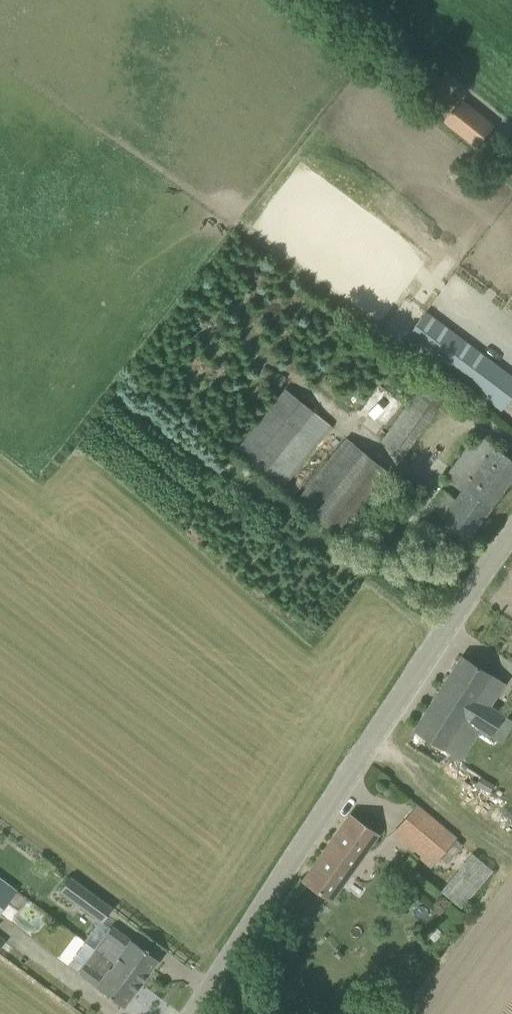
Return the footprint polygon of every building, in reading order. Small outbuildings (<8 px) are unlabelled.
[(463,95),(443,118),(476,147),(496,124),(463,95)] [(424,312),(405,338),(502,409),(507,402),(511,406),(511,377),(424,312)] [(381,440),(403,455),(443,399),(422,384),(381,440)] [(286,387),(233,451),(280,490),(333,426),(286,387)] [(468,538),(511,479),(511,459),(476,433),(443,477),(460,489),(455,497),(447,491),(432,511),(468,538)] [(394,475),(346,437),(294,501),(343,540),(394,475)] [(489,733),(501,715),(474,698),(490,673),(462,656),(415,730),(452,753),(472,722),(489,733)] [(431,866),(455,839),(417,806),(393,833),(431,866)] [(328,897),(375,832),(350,814),(304,880),(328,897)] [(459,907),(493,869),(473,851),(438,889),(459,907)] [(101,921),(111,907),(70,876),(60,890),(101,921)] [(17,890),(0,877),(0,913),(17,890)] [(140,981),(157,958),(113,926),(96,948),(140,981)] [(123,1005),(140,981),(96,948),(86,940),(68,965),(123,1005)]
